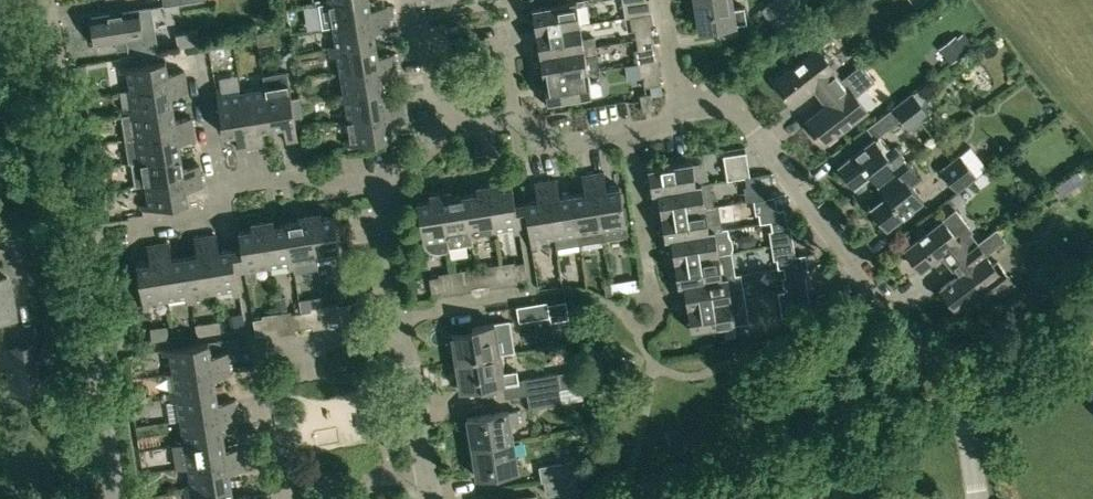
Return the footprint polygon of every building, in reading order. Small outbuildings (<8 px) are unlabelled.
[(369,0),(340,0),(322,3),(319,3),(322,27),(333,25),(389,17),(387,6),(370,8),(369,0)] [(576,1),(532,8),(536,31),(580,24),(577,6),(584,4),(584,0),(582,0),(576,1)] [(648,0),(622,0),(625,17),(650,12),(648,0)] [(699,30),(746,22),(743,6),(733,8),(732,0),(694,0),(699,30)] [(761,10),(772,22),(798,2),(796,0),(774,0),(761,10)] [(586,24),(600,23),(599,7),(585,8),(586,24)] [(126,12),(91,17),(95,44),(116,41),(127,39),(128,47),(129,54),(157,49),(151,8),(138,10),(126,12)] [(329,45),(330,50),(376,43),(374,31),(391,28),(389,17),(333,25),(336,44),(329,45)] [(536,31),(540,55),(595,46),(594,37),(583,39),(580,24),(536,31)] [(651,36),(650,27),(634,29),(636,39),(651,36)] [(955,35),(938,48),(950,63),(975,44),(963,32),(957,37),(955,35)] [(653,46),(651,36),(636,39),(638,48),(653,46)] [(338,54),(341,73),(396,64),(395,53),(378,55),(376,43),(330,50),(331,55),(338,54)] [(540,55),(544,79),(588,71),(599,70),(597,56),(595,46),(540,55)] [(814,88),(820,97),(841,81),(840,80),(834,72),(837,71),(819,48),(776,81),(793,104),(814,88)] [(129,71),(132,89),(186,80),(184,70),(168,72),(166,60),(120,67),(121,72),(129,71)] [(336,93),(337,97),(384,90),(382,78),(398,76),(396,64),(341,73),(344,91),(336,93)] [(862,64),(840,80),(841,81),(820,97),(828,106),(808,122),(825,144),(868,111),(856,95),(875,81),(862,64)] [(299,139),(289,84),(287,71),(263,74),(272,127),(285,125),(287,141),(299,139)] [(597,82),(590,83),(588,71),(544,79),(548,102),(592,95),(601,94),(600,84),(597,82)] [(659,83),(658,73),(642,76),(644,86),(659,83)] [(259,129),(272,127),(263,74),(258,75),(260,88),(242,91),(251,147),(262,145),(259,129)] [(127,110),(128,114),(173,106),(171,94),(188,92),(186,80),(132,89),(135,108),(127,110)] [(241,149),(251,147),(242,91),(223,95),(221,88),(217,88),(225,135),(238,132),(241,149)] [(921,88),(913,93),(930,114),(933,111),(929,106),(933,103),(921,88)] [(345,101),(348,120),(404,111),(402,100),(386,102),(384,90),(337,97),(338,102),(345,101)] [(912,92),(893,107),(911,129),(930,114),(913,93),(912,92)] [(652,93),(640,95),(643,110),(654,108),(652,93)] [(124,115),(128,138),(194,127),(192,117),(175,120),(173,106),(128,114),(124,115)] [(406,122),(404,111),(348,120),(351,139),(344,140),(345,145),(391,138),(389,125),(406,122)] [(128,138),(131,161),(181,153),(180,143),(196,140),(194,127),(128,138)] [(874,173),(882,183),(908,163),(895,146),(886,153),(875,138),(841,165),(857,186),(874,173)] [(958,191),(977,176),(987,168),(971,146),(941,169),(958,191)] [(750,176),(746,152),(724,156),(728,179),(745,176),(750,176)] [(184,167),(181,153),(131,161),(135,185),(147,183),(202,174),(200,164),(184,167)] [(647,168),(651,191),(652,191),(653,193),(664,191),(663,190),(697,184),(695,184),(692,161),(647,168)] [(882,183),(890,194),(873,207),(889,228),(923,201),(912,187),(921,180),(908,163),(882,183)] [(1037,215),(1084,180),(1076,170),(1029,205),(1037,215)] [(604,172),(594,174),(604,239),(628,235),(620,187),(607,189),(604,172)] [(204,186),(202,174),(147,183),(150,203),(142,204),(143,209),(189,202),(187,189),(204,186)] [(586,193),(573,195),(580,243),(604,239),(594,174),(583,175),(586,193)] [(761,175),(750,176),(745,176),(747,186),(762,184),(761,175)] [(557,179),(546,181),(555,236),(557,247),(580,243),(573,195),(560,197),(557,179)] [(537,239),(555,236),(546,181),(535,183),(537,200),(520,203),(524,225),(529,224),(532,246),(538,246),(537,239)] [(512,186),(499,188),(499,183),(488,185),(495,229),(513,226),(514,233),(520,232),(519,226),(524,225),(520,203),(515,204),(512,186)] [(657,193),(661,214),(720,205),(719,205),(715,205),(711,183),(701,184),(701,183),(697,184),(663,190),(664,191),(653,193),(652,191),(651,191),(651,194),(657,193)] [(475,232),(495,229),(488,185),(476,186),(477,192),(465,194),(472,239),(476,238),(475,232)] [(473,243),(472,239),(465,194),(453,196),(452,190),(441,192),(450,246),(473,243)] [(449,247),(450,246),(441,192),(429,194),(430,200),(417,202),(425,246),(429,249),(432,251),(435,251),(439,251),(446,250),(449,249),(449,247)] [(661,214),(665,238),(666,238),(666,239),(678,238),(677,236),(710,231),(710,229),(714,229),(714,230),(722,229),(720,205),(661,214)] [(777,211),(759,213),(760,222),(770,221),(775,220),(780,219),(781,219),(786,219),(784,209),(777,211)] [(943,220),(905,249),(921,270),(942,254),(950,264),(971,248),(977,242),(978,242),(970,232),(972,231),(956,210),(943,220)] [(316,258),(331,256),(332,266),(342,264),(334,214),(320,216),(319,211),(309,212),(316,258)] [(294,268),(299,267),(317,265),(316,258),(309,212),(299,214),(300,220),(287,222),(294,268)] [(290,269),(294,268),(287,222),(275,224),(274,218),(262,220),(269,265),(289,262),(290,269)] [(787,228),(786,219),(781,219),(780,219),(775,220),(770,221),(772,231),(787,228)] [(256,267),(269,265),(262,220),(251,222),(252,228),(239,230),(242,247),(237,247),(241,269),(246,269),(248,280),(257,278),(256,267)] [(670,239),(674,261),(732,251),(733,245),(732,239),(729,234),(728,228),(722,229),(714,230),(714,229),(710,229),(710,231),(677,236),(678,238),(666,239),(666,238),(665,238),(665,240),(670,239)] [(958,275),(941,288),(956,309),(974,296),(982,307),(1014,283),(998,261),(994,264),(987,255),(986,254),(986,253),(989,251),(1005,239),(996,228),(992,231),(978,242),(977,242),(971,248),(950,264),(958,275)] [(217,234),(205,236),(214,291),(233,288),(234,294),(239,293),(236,270),(241,269),(237,247),(219,250),(217,234)] [(197,254),(184,256),(192,301),(197,301),(195,294),(214,291),(205,236),(194,237),(197,254)] [(170,241),(159,243),(168,299),(186,296),(187,302),(192,301),(184,256),(173,258),(170,241)] [(148,302),(168,299),(159,243),(147,245),(150,261),(137,263),(145,309),(149,309),(148,302)] [(459,252),(464,261),(483,252),(478,243),(459,252)] [(610,244),(570,247),(571,259),(611,256),(610,244)] [(674,261),(678,284),(679,284),(680,285),(691,284),(691,282),(722,277),(722,276),(728,274),(728,276),(736,275),(732,251),(674,261)] [(793,266),(792,256),(776,258),(778,268),(784,267),(793,266)] [(1084,258),(1061,272),(1068,283),(1092,269),(1084,258)] [(527,278),(525,263),(515,264),(518,280),(527,278)] [(801,274),(799,265),(793,266),(784,267),(786,277),(801,274)] [(489,284),(487,269),(477,271),(480,286),(489,284)] [(480,286),(477,271),(468,272),(470,287),(480,286)] [(684,285),(687,307),(744,298),(741,274),(736,275),(728,276),(728,274),(722,276),(722,277),(691,282),(691,284),(680,285),(679,284),(678,284),(679,286),(684,285)] [(1,322),(14,320),(7,277),(0,278),(0,315),(1,322)] [(442,292),(439,277),(430,278),(432,294),(442,292)] [(613,293),(622,292),(620,281),(611,282),(612,284),(613,293)] [(612,284),(604,285),(606,295),(613,293),(612,284)] [(810,312),(806,288),(777,292),(781,317),(810,312)] [(275,296),(277,309),(288,308),(286,295),(275,296)] [(735,325),(735,324),(747,322),(744,298),(687,307),(691,332),(735,325)] [(550,317),(548,302),(517,306),(519,321),(550,317)] [(339,306),(341,321),(350,319),(348,304),(339,306)] [(310,310),(301,311),(303,327),(313,325),(310,310)] [(303,327),(301,311),(292,313),(294,329),(303,327)] [(266,333),(262,318),(254,319),(256,334),(266,333)] [(452,336),(456,360),(500,353),(497,336),(512,333),(510,321),(472,327),(473,333),(452,336)] [(50,386),(43,342),(4,349),(11,393),(50,386)] [(171,354),(174,372),(230,363),(228,351),(212,354),(210,342),(163,349),(164,356),(171,354)] [(517,370),(503,372),(500,353),(456,360),(461,391),(519,382),(517,370)] [(170,393),(170,397),(217,389),(215,377),(232,374),(230,363),(174,372),(177,391),(170,393)] [(559,374),(526,378),(528,393),(561,388),(559,374)] [(129,388),(131,401),(146,399),(144,386),(129,388)] [(563,403),(563,396),(561,388),(528,393),(527,393),(529,408),(563,403)] [(179,400),(182,419),(237,410),(235,398),(219,401),(217,389),(170,397),(171,401),(179,400)] [(585,391),(570,391),(570,410),(585,410),(585,391)] [(177,439),(178,444),(225,437),(223,424),(239,421),(237,410),(182,419),(185,438),(177,439)] [(467,429),(470,447),(514,440),(511,426),(520,424),(518,411),(509,412),(509,410),(468,417),(470,428),(467,429)] [(227,449),(225,437),(178,444),(174,445),(177,469),(189,467),(245,458),(243,446),(227,449)] [(470,447),(473,465),(476,465),(478,477),(519,470),(514,440),(470,447)] [(185,487),(185,491),(232,484),(230,471),(247,469),(245,458),(189,467),(192,485),(185,487)] [(579,460),(539,466),(541,481),(544,481),(543,480),(575,475),(575,474),(581,473),(579,460)] [(577,489),(575,475),(543,480),(544,481),(546,494),(577,489)] [(194,498),(252,498),(250,492),(234,495),(232,484),(185,491),(186,496),(194,495),(194,498)]
